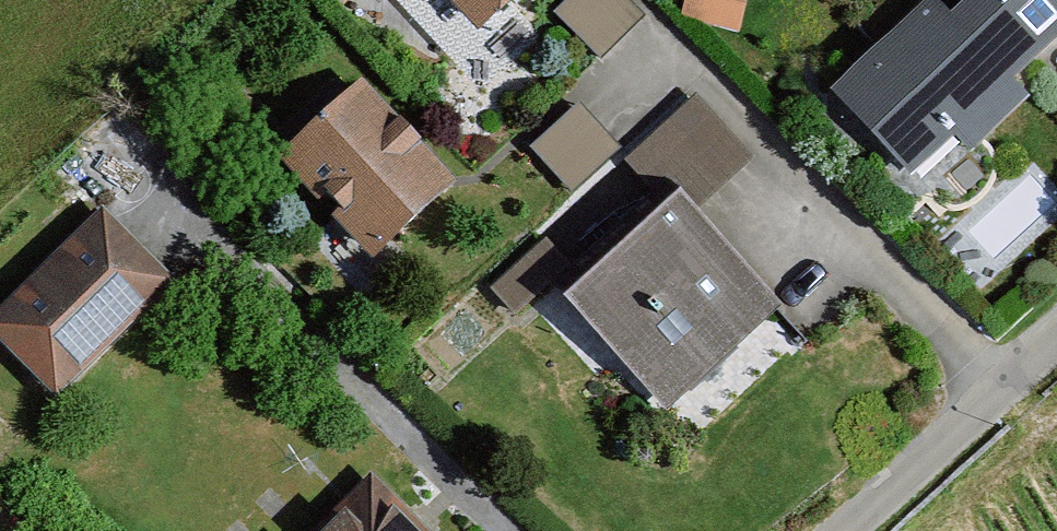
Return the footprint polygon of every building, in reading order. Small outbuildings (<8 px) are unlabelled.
[(481,40),(529,0),(447,0),(481,40)] [(562,17),(603,68),(650,31),(625,0),(584,0),(562,17)] [(831,100),(909,205),(1056,47),(1056,0),(969,0),(955,13),(947,0),(935,0),(831,100)] [(373,92),(287,163),(375,269),(461,198),(373,92)] [(581,199),(493,286),(537,341),(577,301),(681,428),(792,312),(715,215),(763,168),(699,95),(631,156),(581,199)] [(586,105),(536,148),(581,199),(631,156),(586,105)] [(0,325),(0,333),(71,402),(181,289),(106,217),(0,325)] [(320,530),(420,530),(373,478),(320,530)]
